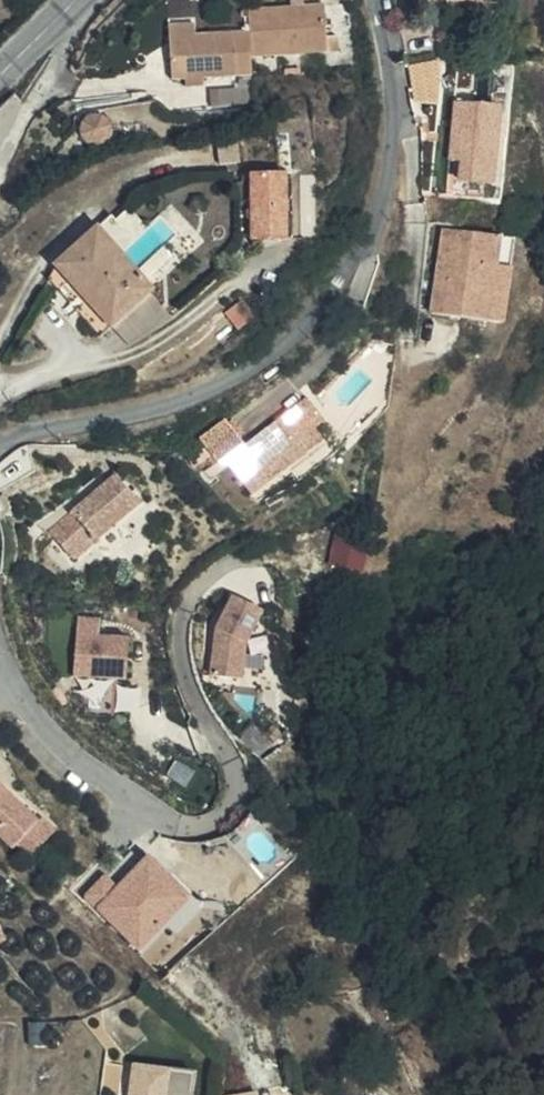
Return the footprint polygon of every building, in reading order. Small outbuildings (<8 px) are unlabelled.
[(327,38),(326,5),(252,8),(253,29),(199,31),(171,33),(173,77),(256,73),(256,56),(339,52),(339,37),(327,38)] [(173,23),(171,33),(199,31),(199,21),(173,23)] [(495,182),(503,106),(460,102),(454,160),(462,161),(460,179),(495,182)] [(240,143),(222,146),(224,163),(243,160),(240,143)] [(290,235),(288,173),(256,174),(258,236),(290,235)] [(60,263),(116,326),(159,287),(102,225),(60,263)] [(447,227),(435,311),(508,321),(519,237),(447,227)] [(260,317),(246,300),(229,314),(243,330),(260,317)] [(310,419),(324,409),(312,392),(249,437),(230,410),(197,434),(203,442),(214,458),(233,462),(255,493),(327,443),(318,430),(310,419)] [(331,420),(324,409),(310,419),(318,430),(331,420)] [(118,471),(53,526),(78,556),(143,501),(118,471)] [(340,523),(333,562),(366,568),(373,529),(340,523)] [(249,639),(266,609),(236,595),(216,628),(214,671),(246,675),(249,639)] [(128,677),(132,637),(101,634),(103,617),(82,615),(77,673),(128,677)] [(30,859),(57,830),(2,777),(0,779),(0,830),(30,859)] [(107,872),(86,893),(141,948),(192,897),(151,856),(121,886),(107,872)] [(207,1067),(131,1062),(128,1094),(205,1094),(207,1067)]
